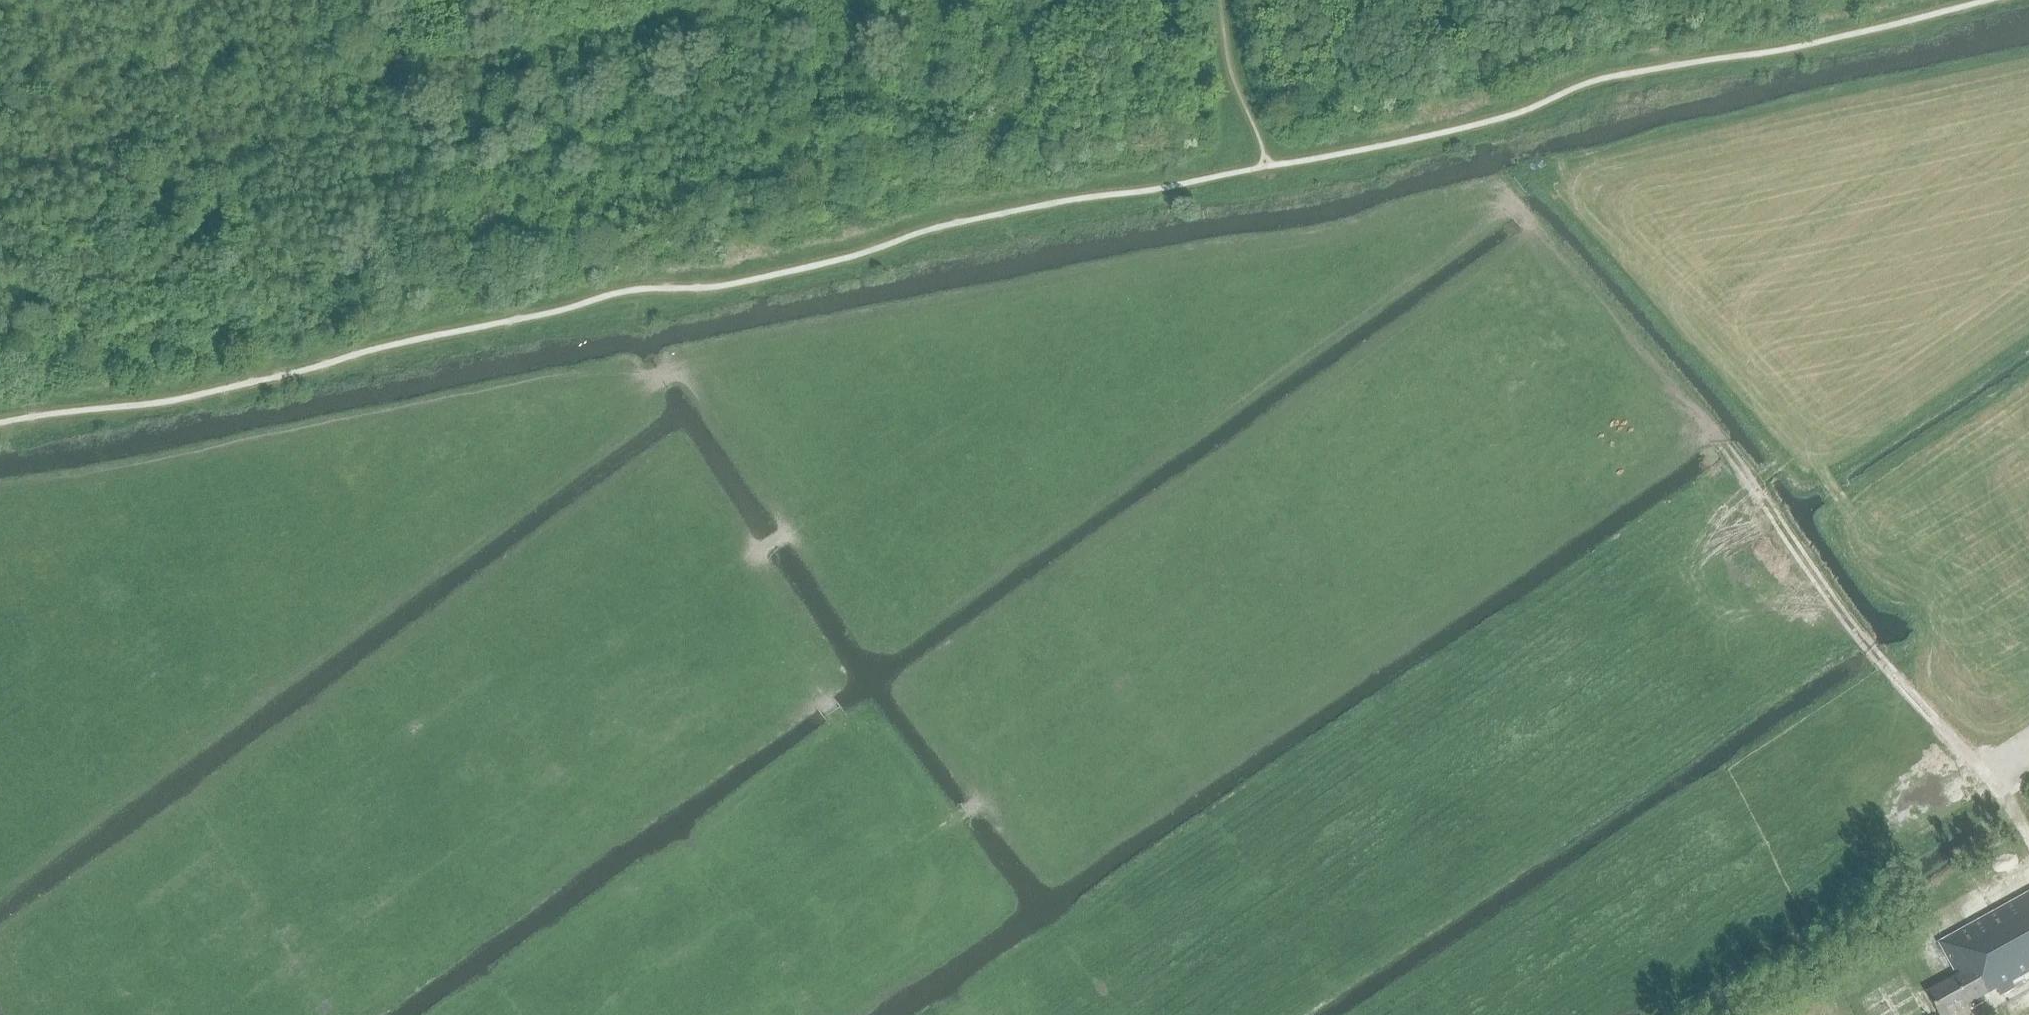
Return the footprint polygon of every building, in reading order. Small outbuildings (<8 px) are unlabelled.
[(1976,890),(1988,914),(1938,943),(1952,971),(1959,972),(1925,991),(1935,1014),(1949,1014),(1968,1005),(1970,1009),(1984,1001),(1982,996),(1988,993),(1998,990),(2028,973),(2028,860),(1976,890)]
